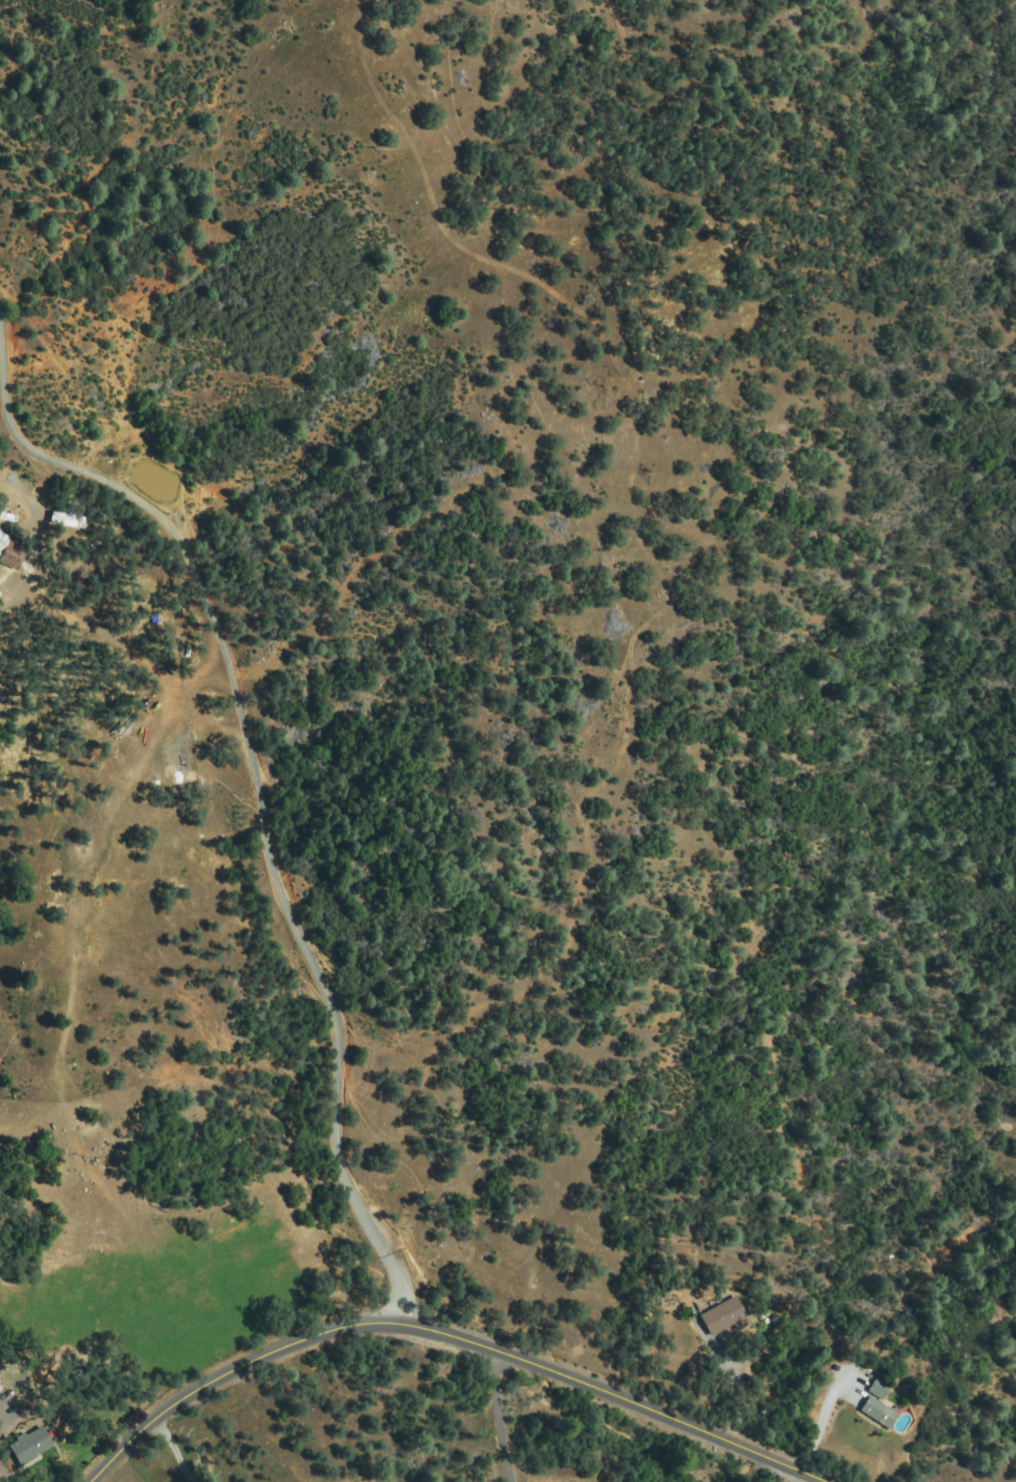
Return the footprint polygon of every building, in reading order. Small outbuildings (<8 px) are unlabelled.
[(83,518),(79,528),(53,519),(57,509),(83,518)] [(15,570),(0,562),(0,535),(26,548),(15,570)] [(735,1299),(745,1322),(712,1337),(702,1314),(735,1299)] [(877,1379),(889,1388),(880,1399),(869,1390),(877,1379)] [(861,1410),(870,1397),(896,1415),(887,1429),(861,1410)] [(41,1427),(51,1446),(19,1463),(10,1444),(41,1427)]
